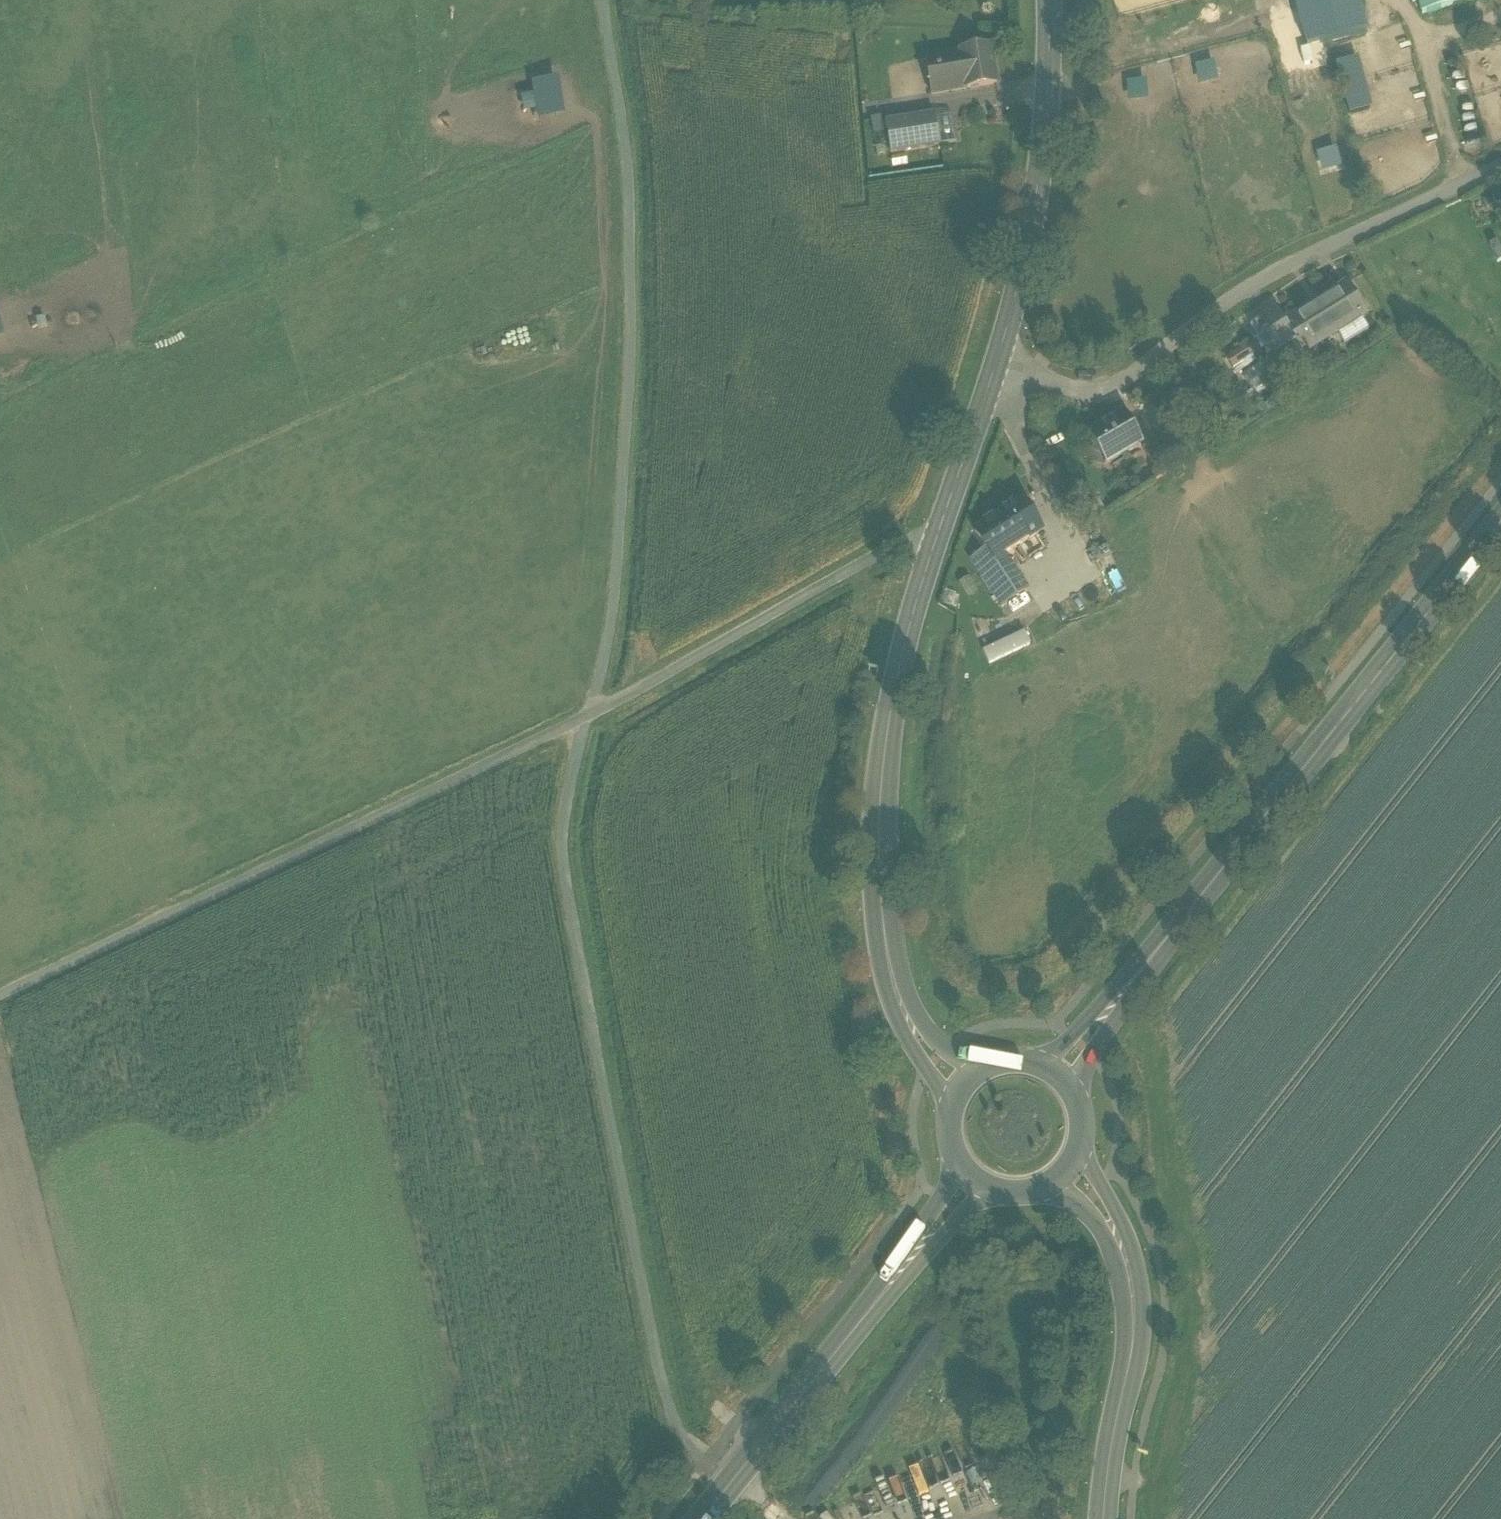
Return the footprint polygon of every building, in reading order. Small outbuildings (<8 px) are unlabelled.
[(814,13),(835,4),(833,0),(808,0),(814,13)] [(1421,15),(1476,0),(1417,0),(1421,15)] [(992,47),(926,58),(932,95),(956,91),(957,97),(968,95),(967,89),(998,83),(992,47)] [(535,81),(542,119),(572,114),(565,76),(535,81)] [(935,115),(886,123),(891,154),(940,145),(935,115)] [(1348,283),(1289,320),(1308,350),(1336,332),(1345,346),(1369,331),(1360,317),(1367,313),(1348,283)] [(8,336),(1,299),(0,299),(0,338),(8,336)] [(1276,312),(1260,322),(1272,342),(1279,338),(1280,339),(1290,333),(1276,312)] [(1272,342),(1263,348),(1270,357),(1285,348),(1280,339),(1279,338),(1272,342)] [(1258,339),(1226,360),(1231,368),(1263,348),(1258,339)] [(1270,357),(1241,376),(1256,397),(1312,361),(1298,339),(1285,348),(1270,357)] [(1123,413),(1086,435),(1087,436),(1091,433),(1107,460),(1103,462),(1104,463),(1140,442),(1123,413)] [(1022,501),(974,533),(986,550),(993,561),(1005,553),(1016,546),(1019,551),(1030,544),(1027,539),(1040,530),(1022,501)] [(993,561),(986,550),(970,562),(1001,608),(1028,590),(1005,553),(993,561)] [(983,648),(988,662),(1035,647),(1030,632),(983,648)] [(852,1518),(884,1518),(875,1499),(848,1510),(852,1518)]
